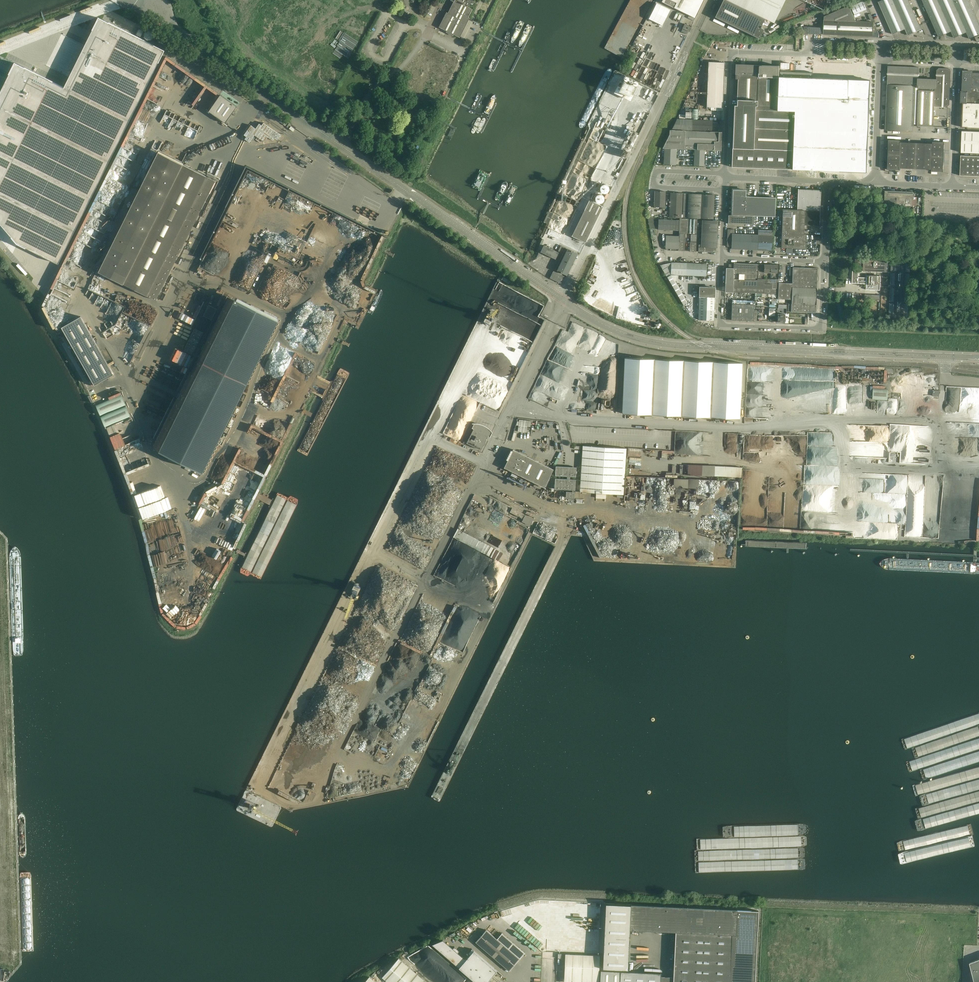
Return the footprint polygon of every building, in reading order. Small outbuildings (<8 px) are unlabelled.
[(450,0),(453,2),(448,13),(446,12),(439,27),(440,28),(446,31),(446,32),(453,36),(453,35),(458,37),(460,38),(470,18),(468,17),(472,9),(467,6),(467,5),(469,6),(473,0),(450,0)] [(703,0),(662,0),(662,2),(680,11),(679,13),(688,18),(689,15),(695,18),(703,0)] [(726,0),(723,0),(715,17),(759,39),(764,30),(760,28),(764,19),(726,0)] [(879,2),(893,34),(905,29),(893,0),(883,0),(879,2)] [(920,26),(908,0),(893,0),(905,29),(908,35),(921,29),(920,26)] [(937,33),(939,37),(951,32),(937,0),(922,0),(937,33)] [(978,34),(978,25),(968,0),(937,0),(951,32),(954,38),(966,32),(969,39),(978,34)] [(836,20),(838,21),(856,21),(849,6),(824,16),(824,20),(836,20)] [(0,93),(0,223),(17,243),(58,264),(164,50),(99,18),(64,88),(15,63),(0,93)] [(824,34),(837,35),(838,35),(838,21),(836,20),(824,20),(824,34)] [(873,22),(856,21),(838,21),(838,35),(873,36),(879,36),(879,35),(876,27),(873,27),(873,22)] [(141,37),(144,31),(139,28),(136,35),(141,37)] [(760,73),(778,74),(778,66),(761,65),(760,65),(745,64),(745,61),(741,61),(741,64),(736,64),(735,64),(735,74),(735,79),(738,79),(738,74),(738,72),(760,73)] [(708,62),(706,107),(723,108),(725,63),(708,62)] [(907,67),(888,66),(887,76),(887,81),(887,83),(887,84),(887,86),(887,89),(886,102),(886,106),(886,108),(886,113),(912,114),(913,98),(913,95),(910,95),(910,85),(913,85),(913,87),(916,87),(917,87),(917,86),(918,86),(918,79),(919,67),(907,67)] [(937,70),(936,80),(937,80),(936,88),(935,88),(917,87),(916,87),(916,96),(913,95),(913,98),(926,98),(926,102),(918,102),(917,126),(933,127),(933,126),(934,106),(944,107),(947,107),(949,105),(951,71),(949,68),(939,68),(937,70)] [(963,84),(963,91),(971,91),(971,88),(972,73),(972,72),(964,71),(963,84)] [(738,74),(738,79),(737,105),(755,106),(754,129),(793,131),(794,111),(776,111),(778,77),(778,74),(760,73),(738,72),(738,74)] [(625,76),(620,87),(617,86),(614,93),(630,101),(633,95),(629,94),(633,85),(635,86),(637,82),(625,76)] [(778,77),(776,111),(794,111),(792,170),(867,173),(871,81),(778,77)] [(936,80),(918,79),(918,86),(917,86),(917,87),(935,88),(936,88),(937,80),(936,80)] [(971,88),(971,91),(963,91),(961,91),(960,103),(963,103),(964,103),(964,102),(978,103),(978,89),(971,88)] [(220,95),(209,111),(225,123),(237,106),(220,95)] [(912,125),(917,126),(918,102),(926,102),(926,98),(913,98),(912,114),(912,125)] [(962,115),(978,115),(978,103),(964,102),(964,103),(963,103),(962,115)] [(734,105),(732,148),(753,149),(754,129),(755,106),(737,105),(734,105)] [(912,125),(912,114),(886,113),(886,115),(886,121),(886,123),(885,130),(886,130),(911,131),(912,131),(912,126),(912,125)] [(962,115),(962,127),(978,128),(978,115),(962,115)] [(712,130),(712,120),(685,119),(681,119),(677,119),(672,130),(691,130),(712,130)] [(262,125),(259,124),(256,129),(253,127),(246,137),(251,140),(253,138),(258,141),(260,139),(265,142),(268,137),(273,141),(275,138),(277,140),(281,135),(263,123),(262,125)] [(793,131),(754,129),(753,149),(793,151),(793,131)] [(722,132),(693,131),(669,130),(669,135),(662,148),(684,149),(721,151),(722,132)] [(960,169),(960,176),(978,176),(978,132),(962,131),(961,153),(970,153),(970,156),(961,156),(960,169)] [(900,140),(888,140),(887,170),(899,170),(899,167),(931,168),(931,171),(943,172),(944,142),(932,142),(932,145),(900,143),(900,140)] [(793,151),(753,149),(732,148),(731,167),(792,169),(793,151)] [(676,149),(664,149),(663,164),(676,164),(676,149)] [(708,151),(704,151),(694,150),(694,165),(704,166),(704,156),(706,156),(705,156),(708,156),(708,151)] [(216,181),(186,166),(183,165),(184,163),(159,151),(99,272),(156,300),(174,265),(216,181)] [(609,193),(611,190),(599,184),(598,187),(596,186),(572,236),(585,243),(610,193),(609,193)] [(782,238),(781,248),(805,249),(806,234),(804,234),(804,225),(819,226),(821,190),(798,189),(797,210),(783,209),(782,238)] [(745,216),(745,196),(746,190),(733,190),(732,215),(745,216)] [(913,192),(886,190),(885,190),(885,205),(912,206),(913,206),(913,192)] [(665,207),(665,192),(655,191),(654,207),(654,208),(656,208),(656,207),(665,207)] [(670,193),(669,217),(682,218),(683,194),(670,193)] [(701,194),(692,194),(684,194),(683,218),(700,218),(701,194)] [(713,219),(715,195),(701,194),(700,218),(713,219)] [(775,217),(775,198),(745,196),(745,216),(754,216),(775,217)] [(732,215),(731,215),(728,215),(728,223),(753,224),(754,216),(745,216),(732,215)] [(680,219),(678,251),(684,251),(685,233),(686,233),(687,219),(680,219)] [(686,233),(691,234),(697,234),(697,219),(687,219),(686,233)] [(658,230),(666,230),(667,220),(658,220),(658,230)] [(667,220),(666,230),(678,231),(679,221),(667,220)] [(717,248),(718,221),(702,220),(701,245),(701,247),(716,248),(717,248)] [(758,250),(772,251),(773,230),(758,229),(758,235),(758,250)] [(758,235),(734,234),(734,249),(758,250),(758,235)] [(667,250),(677,251),(677,249),(678,249),(678,236),(663,236),(662,245),(666,245),(666,249),(667,250)] [(544,245),(541,252),(556,259),(559,252),(544,245)] [(575,258),(577,254),(561,245),(558,251),(563,253),(562,255),(574,261),(575,258)] [(559,262),(570,268),(572,265),(574,261),(562,255),(559,262)] [(863,260),(863,271),(864,271),(871,272),(887,272),(887,267),(887,262),(887,261),(887,258),(877,258),(876,257),(864,257),(864,260),(863,260)] [(557,270),(567,275),(570,268),(559,262),(557,265),(555,269),(557,270)] [(670,283),(671,263),(660,265),(667,277),(670,283)] [(686,275),(686,263),(671,263),(670,283),(683,305),(684,305),(687,302),(675,281),(677,275),(686,275)] [(706,264),(686,263),(686,275),(706,276),(706,264)] [(733,269),(733,279),(758,280),(758,279),(758,275),(758,264),(753,264),(747,264),(742,263),(734,263),(734,265),(733,269)] [(893,271),(895,271),(895,273),(893,273),(892,285),(894,285),(894,288),(892,288),(891,301),(894,302),(894,303),(891,303),(890,317),(893,317),(906,317),(906,304),(904,304),(904,302),(907,302),(907,289),(905,289),(905,287),(907,287),(908,273),(906,273),(906,272),(908,272),(908,264),(906,263),(895,263),(893,263),(893,271)] [(777,273),(777,265),(764,264),(764,272),(777,273)] [(792,283),(778,283),(778,299),(792,300),(791,304),(788,303),(788,311),(791,312),(816,313),(817,268),(793,267),(793,268),(790,267),(790,275),(793,276),(792,283)] [(725,283),(726,283),(732,284),(733,284),(733,279),(733,269),(728,268),(726,268),(725,283)] [(880,290),(881,276),(867,276),(867,277),(861,277),(858,277),(858,269),(853,269),(852,283),(858,284),(866,284),(866,290),(880,290)] [(553,271),(550,278),(561,284),(565,277),(566,277),(553,271)] [(733,284),(733,287),(736,287),(764,288),(764,294),(778,294),(778,285),(764,285),(764,280),(758,279),(758,280),(733,279),(733,284)] [(725,292),(736,293),(764,294),(764,288),(736,287),(733,287),(733,284),(732,284),(732,289),(725,289),(725,292)] [(699,310),(714,310),(714,298),(715,298),(716,287),(699,287),(699,297),(699,310)] [(203,472),(238,402),(257,411),(297,333),(277,323),(277,322),(279,320),(228,295),(152,447),(203,472)] [(753,321),(754,305),(754,301),(732,300),(731,320),(753,321)] [(217,309),(209,305),(203,316),(211,320),(217,309)] [(714,320),(714,310),(699,310),(699,320),(714,320)] [(785,314),(778,314),(778,322),(784,322),(786,322),(786,319),(785,319),(785,314)] [(75,320),(62,328),(75,350),(95,385),(114,374),(81,317),(75,320)] [(624,358),(622,413),(707,417),(740,419),(742,363),(624,358)] [(888,389),(873,388),(873,399),(888,400),(888,389)] [(481,450),(488,436),(490,437),(492,433),(491,432),(490,431),(489,430),(488,429),(487,428),(486,428),(485,427),(484,426),(483,426),(481,425),(480,425),(478,424),(477,424),(475,424),(474,424),(472,424),(472,425),(474,424),(472,428),(474,429),(467,443),(481,450)] [(623,494),(626,448),(583,445),(580,492),(623,494)] [(545,487),(553,469),(513,449),(504,467),(545,487)] [(555,481),(555,489),(572,490),(572,492),(566,491),(566,497),(575,498),(575,492),(574,492),(574,490),(575,490),(576,479),(575,479),(573,479),(570,479),(570,476),(576,477),(576,467),(556,466),(555,475),(567,476),(567,479),(556,478),(555,478),(555,481)] [(165,486),(137,496),(141,506),(169,496),(165,486)] [(169,497),(141,507),(145,518),(173,508),(169,497)] [(533,519),(525,515),(522,522),(530,526),(533,519)] [(603,968),(627,969),(629,929),(675,931),(673,977),(673,981),(730,981),(730,970),(736,970),(736,965),(730,965),(731,950),(737,950),(737,945),(731,945),(732,934),(736,934),(736,916),(758,917),(758,911),(737,910),(606,903),(603,968)] [(497,939),(486,930),(476,942),(509,971),(525,953),(502,933),(497,939)] [(488,980),(497,970),(473,950),(471,949),(468,953),(470,954),(465,960),(456,951),(443,940),(433,944),(449,959),(462,970),(476,981),(491,981),(488,980)] [(443,981),(474,981),(431,945),(418,960),(443,981)] [(599,959),(599,955),(565,954),(564,981),(598,981),(599,959)] [(400,959),(399,958),(382,977),(387,981),(427,981),(400,959)] [(969,962),(974,981),(978,981),(978,959),(969,962)] [(661,976),(661,972),(600,970),(600,981),(660,981),(661,976)]
